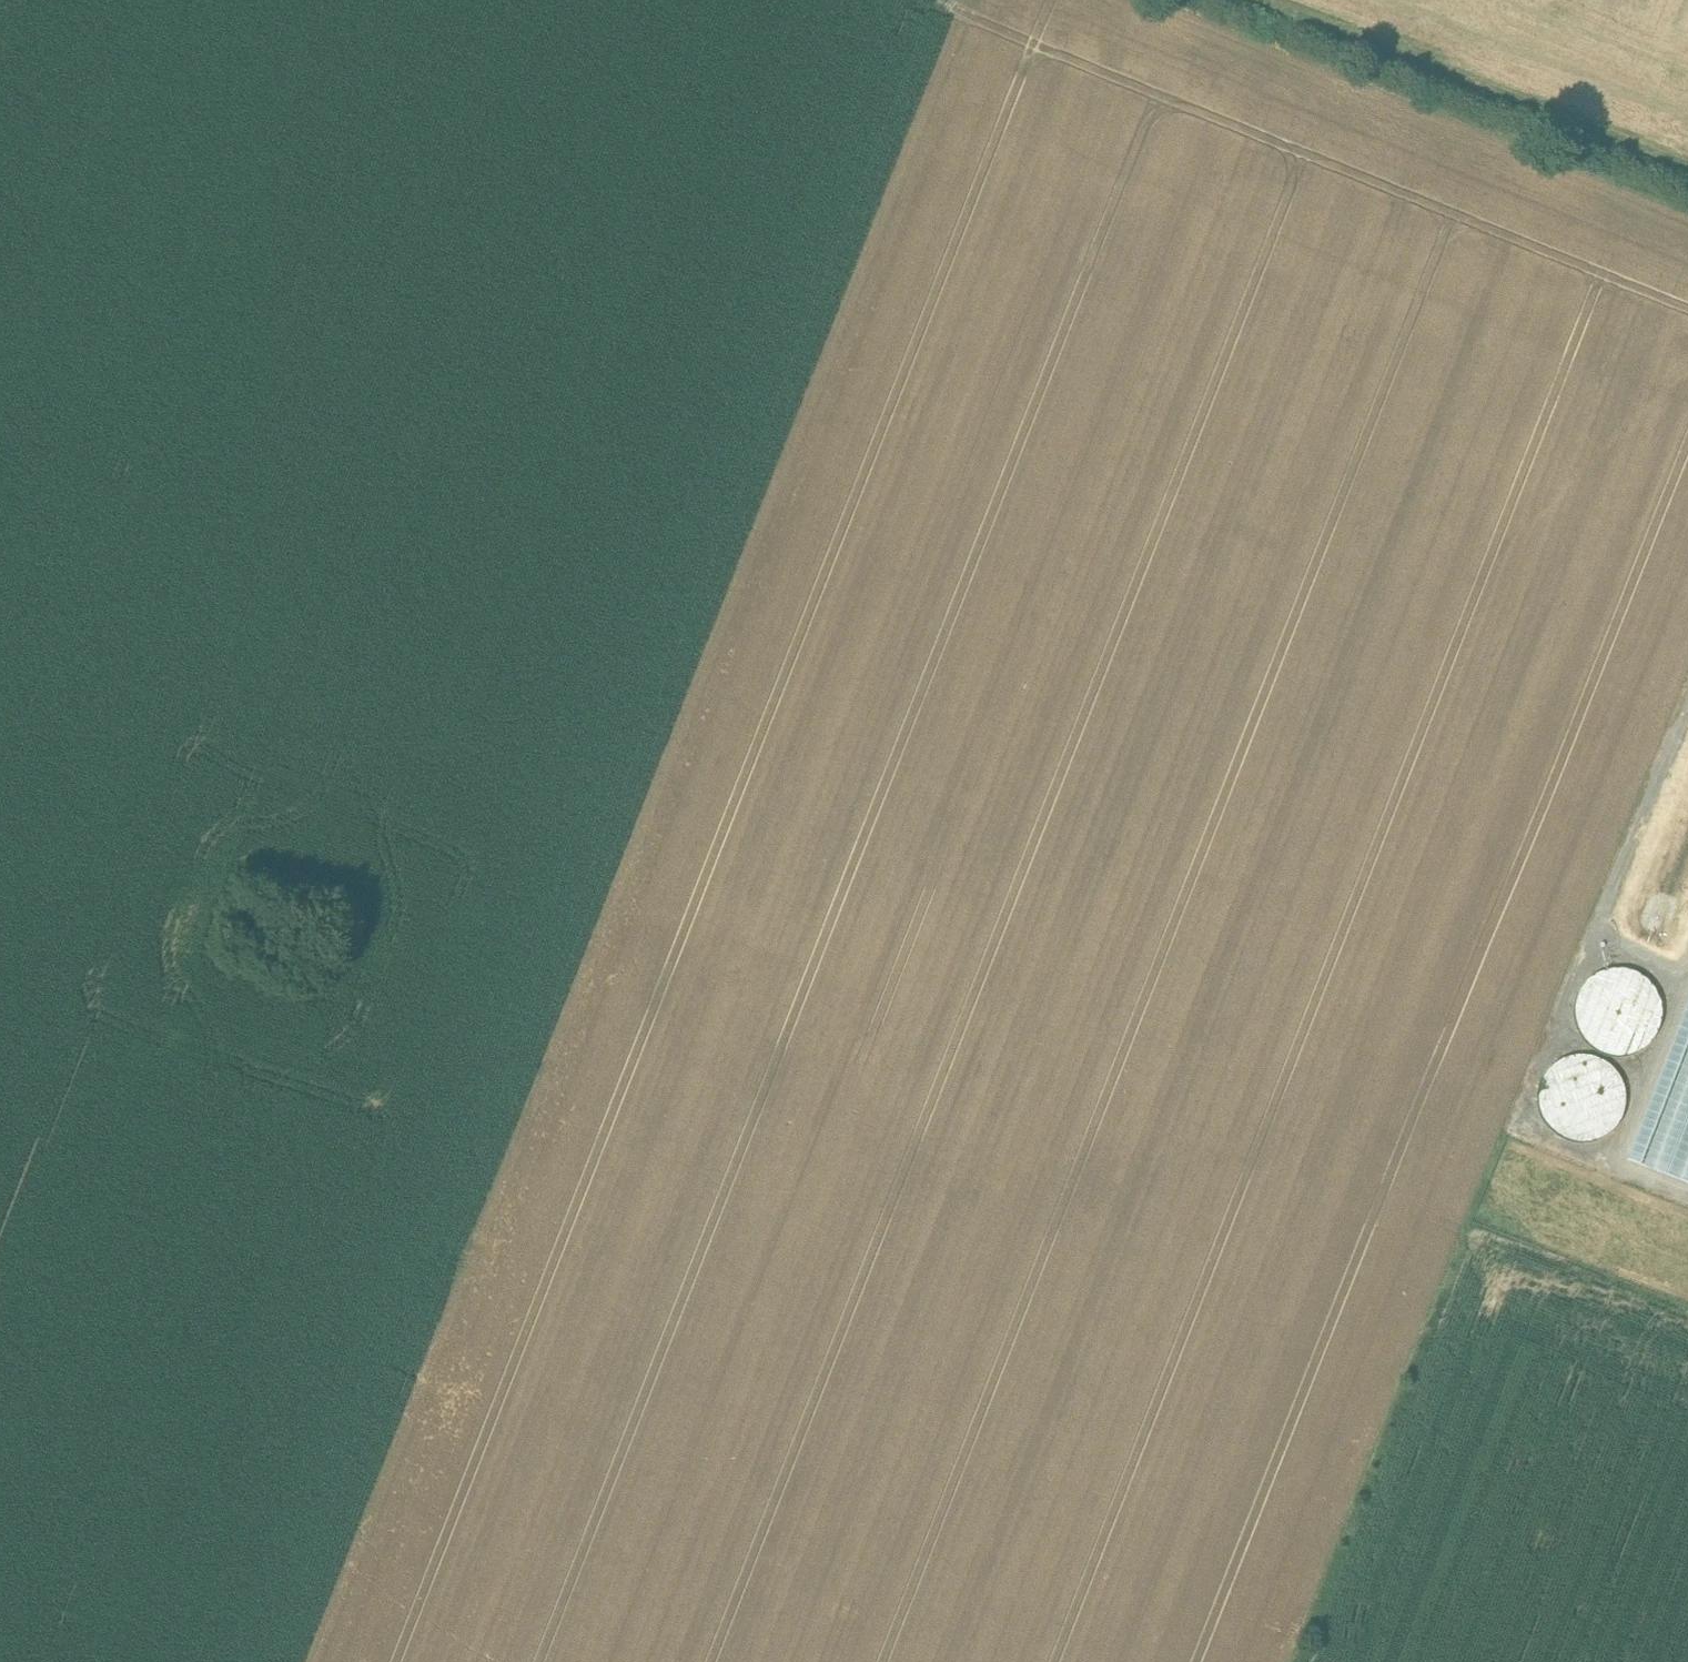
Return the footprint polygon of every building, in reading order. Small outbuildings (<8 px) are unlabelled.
[(1601,968),(1588,977),(1576,995),(1574,1010),(1577,1026),(1582,1036),(1593,1047),(1608,1054),(1629,1054),(1643,1048),(1657,1036),(1664,1022),(1665,1006),(1663,997),(1656,983),(1645,972),(1631,965),(1617,964),(1601,968)] [(1638,1155),(1687,1175),(1687,1028),(1638,1155)] [(1569,1060),(1556,1069),(1545,1086),(1543,1101),(1546,1116),(1551,1125),(1561,1136),(1575,1143),(1595,1143),(1610,1138),(1623,1126),(1629,1112),(1631,1097),(1629,1088),(1622,1074),(1611,1064),(1597,1058),(1584,1057),(1569,1060)]
